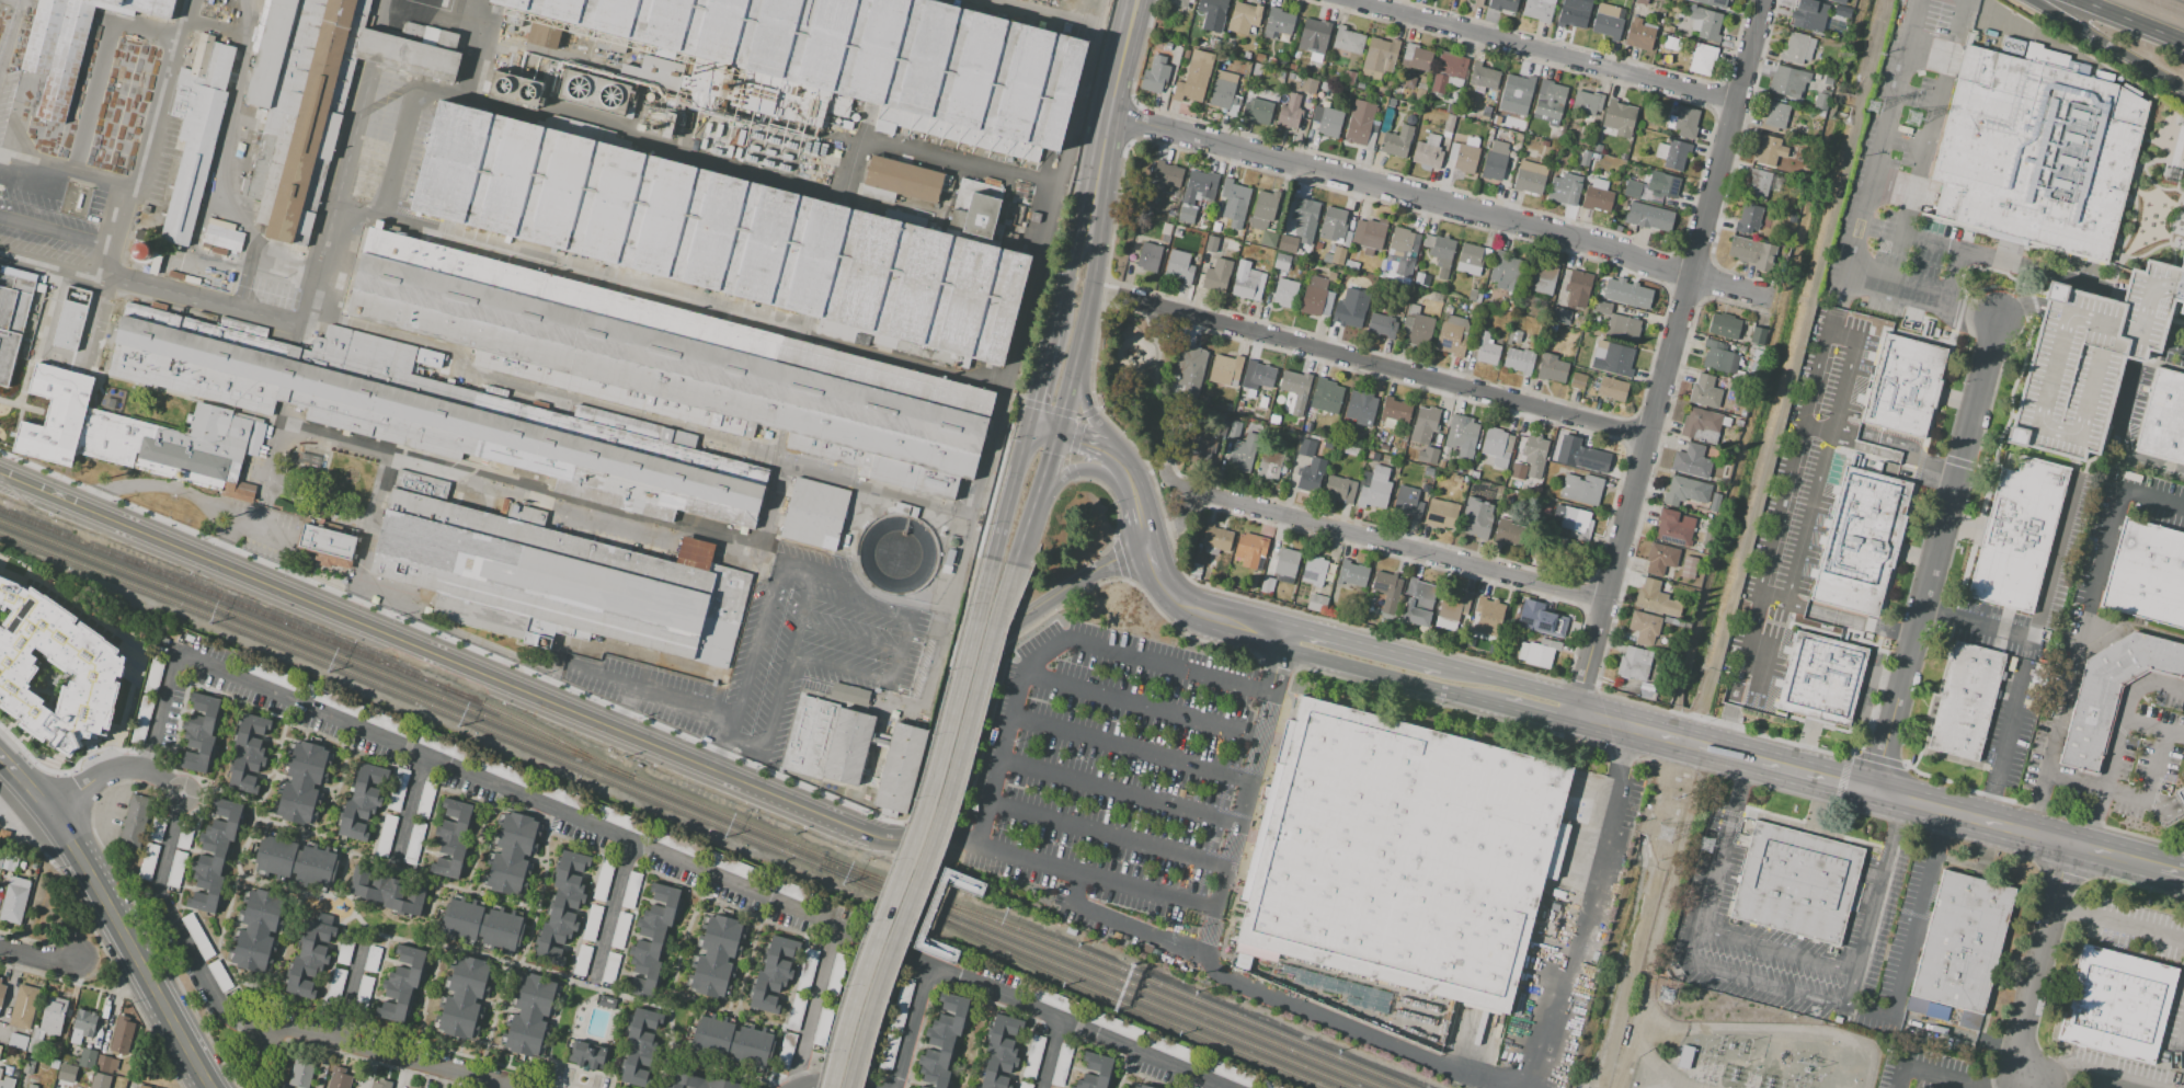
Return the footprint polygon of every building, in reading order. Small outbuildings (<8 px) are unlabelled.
[(21,69),(47,77),(37,117),(65,124),(96,1),(170,21),(175,0),(39,0),(21,69)] [(250,51),(263,0),(372,0),(365,28),(380,33),(422,43),(426,26),(459,34),(455,49),(464,51),(456,83),(355,58),(307,248),(263,237),(266,226),(253,222),(259,201),(240,195),(245,174),(251,175),(268,110),(243,104),(256,54),(250,51)] [(391,10),(394,0),(433,0),(427,20),(391,10)] [(490,3),(533,14),(567,23),(872,104),(1048,150),(1057,153),(1087,41),(1077,38),(932,0),(491,0),(490,3)] [(1161,2),(1188,9),(1191,0),(1162,0),(1161,2)] [(1196,11),(1199,0),(1228,0),(1221,25),(1204,21),(1207,14),(1196,11)] [(1226,30),(1234,0),(1244,0),(1243,4),(1254,7),(1255,3),(1263,5),(1258,27),(1249,25),(1247,35),(1226,30)] [(1473,5),(1475,0),(1487,0),(1485,9),(1473,5)] [(1487,8),(1489,0),(1518,0),(1514,13),(1500,9),(1500,11),(1487,8)] [(1521,15),(1525,0),(1547,0),(1555,2),(1550,24),(1536,22),(1537,19),(1521,15)] [(1568,4),(1569,0),(1578,0),(1582,1),(1581,9),(1589,11),(1589,14),(1589,15),(1589,18),(1588,21),(1588,23),(1587,26),(1585,30),(1565,25),(1565,27),(1556,25),(1563,3),(1568,4)] [(1724,11),(1683,0),(1727,0),(1724,11)] [(1792,26),(1798,0),(1808,0),(1817,2),(1815,9),(1823,11),(1822,13),(1827,14),(1822,33),(1810,30),(1809,31),(1792,26)] [(1624,10),(1622,19),(1624,20),(1617,42),(1610,41),(1611,37),(1591,32),(1599,2),(1624,10)] [(1292,35),(1274,31),(1272,39),(1262,36),(1270,5),(1282,9),(1281,11),(1296,15),(1292,35)] [(1691,5),(1723,13),(1717,34),(1720,35),(1719,43),(1697,37),(1699,32),(1690,30),(1693,20),(1688,18),(1691,5)] [(567,23),(559,51),(525,43),(533,14),(567,23)] [(1649,51),(1624,45),(1630,22),(1633,22),(1634,16),(1642,19),(1640,24),(1656,28),(1649,51)] [(1333,22),(1324,55),(1314,51),(1314,50),(1307,48),(1307,50),(1297,47),(1305,18),(1323,22),(1324,20),(1333,22)] [(1360,55),(1331,47),(1338,24),(1346,26),(1345,31),(1365,36),(1360,55)] [(1673,33),(1661,30),(1662,24),(1674,27),(1673,33)] [(1800,68),(1777,61),(1782,46),(1786,47),(1789,31),(1809,36),(1808,37),(1815,39),(1808,61),(1803,60),(1800,68)] [(199,32),(240,42),(192,244),(160,237),(183,141),(174,140),(180,117),(168,115),(180,67),(191,69),(199,32)] [(1666,35),(1672,37),(1669,49),(1662,47),(1666,35)] [(1402,42),(1395,65),(1394,65),(1392,73),(1384,71),(1381,81),(1361,76),(1371,37),(1390,43),(1391,38),(1402,42)] [(1213,38),(1221,39),(1217,50),(1210,48),(1213,38)] [(1173,43),(1170,51),(1164,49),(1166,42),(1173,43)] [(1432,53),(1428,72),(1399,65),(1405,43),(1421,47),(1421,49),(1432,53)] [(1717,48),(1711,77),(1690,70),(1696,43),(1717,48)] [(2119,88),(2151,104),(2107,266),(1922,216),(1966,46),(2119,88)] [(1171,99),(1176,81),(1182,82),(1189,59),(1184,58),(1186,48),(1214,55),(1202,103),(1186,99),(1187,96),(1181,95),(1180,101),(1171,99)] [(1291,58),(1293,49),(1301,51),(1299,60),(1291,58)] [(1464,79),(1434,71),(1440,50),(1468,58),(1464,79)] [(1262,62),(1255,60),(1256,53),(1265,55),(1262,62)] [(1224,64),(1216,61),(1219,55),(1225,56),(1224,64)] [(683,66),(677,88),(619,73),(622,62),(641,67),(643,56),(683,66)] [(1287,60),(1284,68),(1277,66),(1279,58),(1287,60)] [(1501,72),(1497,90),(1470,82),(1475,59),(1490,64),(1489,69),(1501,72)] [(1295,71),(1288,69),(1290,62),(1296,65),(1295,71)] [(1768,91),(1774,65),(1810,75),(1808,83),(1806,83),(1802,100),(1768,91)] [(1139,89),(1144,69),(1167,76),(1164,89),(1163,89),(1160,94),(1139,89)] [(1217,69),(1238,75),(1233,95),(1237,96),(1236,99),(1239,100),(1238,105),(1235,104),(1235,106),(1230,105),(1228,110),(1219,107),(1217,108),(1208,106),(1217,69)] [(1352,85),(1342,83),(1346,69),(1357,72),(1352,85)] [(1530,100),(1501,92),(1507,72),(1529,79),(1530,76),(1536,78),(1530,100)] [(1431,90),(1436,73),(1448,77),(1443,93),(1431,90)] [(1404,84),(1406,76),(1417,78),(1414,88),(1404,84)] [(1420,76),(1429,78),(1428,84),(1419,81),(1420,76)] [(1315,94),(1300,91),(1304,77),(1318,80),(1315,94)] [(1567,88),(1557,127),(1546,124),(1547,122),(1532,117),(1542,78),(1553,80),(1552,83),(1567,88)] [(1825,78),(1833,80),(1831,87),(1822,84),(1825,78)] [(1245,82),(1240,96),(1234,94),(1237,80),(1245,82)] [(1328,83),(1326,91),(1319,89),(1320,81),(1328,83)] [(1428,84),(1426,90),(1417,88),(1419,81),(1428,84)] [(1364,84),(1363,91),(1354,89),(1356,82),(1364,84)] [(1417,88),(1426,90),(1427,90),(1425,98),(1415,95),(1417,88)] [(1604,95),(1600,111),(1598,111),(1596,116),(1571,110),(1577,90),(1592,94),(1592,92),(1604,95)] [(1281,104),(1285,105),(1289,92),(1301,95),(1297,108),(1302,110),(1296,128),(1276,123),(1281,104)] [(1828,95),(1823,112),(1813,110),(1817,92),(1828,95)] [(1304,93),(1312,95),(1308,107),(1301,105),(1304,93)] [(1240,116),(1245,101),(1248,102),(1249,96),(1274,103),(1269,124),(1240,116)] [(1384,96),(1396,100),(1394,107),(1382,104),(1384,96)] [(1630,139),(1615,135),(1616,130),(1602,126),(1610,96),(1616,99),(1616,102),(1637,107),(1630,139)] [(1345,140),(1354,99),(1376,104),(1365,146),(1353,142),(1352,142),(1351,142),(1350,142),(1348,142),(1347,142),(1346,141),(1345,140)] [(439,100),(482,112),(838,205),(961,238),(992,245),(1021,253),(1032,255),(1004,367),(992,364),(808,316),(410,211),(439,100)] [(1783,129),(1779,128),(1777,135),(1759,129),(1762,116),(1764,116),(1769,100),(1789,105),(1783,129)] [(1315,104),(1343,112),(1337,138),(1317,133),(1319,123),(1311,121),(1315,104)] [(1699,112),(1695,126),(1697,127),(1693,140),(1671,135),(1672,129),(1666,127),(1669,114),(1677,115),(1679,106),(1699,112)] [(1394,110),(1387,133),(1380,130),(1386,107),(1394,110)] [(1448,114),(1444,127),(1437,125),(1440,112),(1448,114)] [(1479,119),(1480,112),(1489,114),(1488,122),(1479,119)] [(1455,116),(1450,138),(1442,137),(1444,127),(1448,114),(1455,116)] [(1380,122),(1372,151),(1364,150),(1372,121),(1380,122)] [(1414,127),(1411,135),(1415,136),(1413,145),(1409,145),(1406,157),(1380,150),(1384,133),(1398,136),(1402,124),(1414,127)] [(1411,161),(1416,141),(1425,144),(1427,133),(1440,136),(1438,147),(1441,148),(1440,152),(1443,153),(1439,168),(1411,161)] [(1756,163),(1761,142),(1758,141),(1760,134),(1781,139),(1773,168),(1756,163)] [(1452,141),(1464,145),(1466,137),(1472,138),(1472,136),(1479,138),(1477,148),(1480,149),(1474,174),(1453,169),(1454,161),(1447,159),(1452,141)] [(1692,145),(1690,153),(1686,152),(1682,172),(1663,167),(1665,161),(1669,146),(1671,139),(1692,145)] [(1480,176),(1487,150),(1493,151),(1496,141),(1507,145),(1505,154),(1508,156),(1501,182),(1480,176)] [(1669,146),(1665,161),(1654,158),(1658,142),(1669,146)] [(1603,146),(1601,153),(1593,151),(1596,144),(1603,146)] [(871,154),(862,185),(936,204),(940,188),(958,193),(953,209),(968,213),(961,238),(992,245),(1006,188),(871,154)] [(1589,159),(1587,168),(1578,165),(1581,157),(1589,159)] [(1157,159),(1165,161),(1164,163),(1184,169),(1178,188),(1164,185),(1163,191),(1150,187),(1157,159)] [(1520,159),(1548,167),(1541,195),(1522,190),(1521,193),(1511,191),(1520,159)] [(1764,202),(1752,198),(1753,194),(1745,192),(1751,168),(1772,173),(1764,202)] [(1177,222),(1190,169),(1207,173),(1208,171),(1220,174),(1210,210),(1197,207),(1192,224),(1185,221),(1185,224),(1177,222)] [(1576,206),(1546,198),(1553,176),(1559,179),(1562,171),(1579,175),(1577,183),(1582,184),(1576,206)] [(1681,179),(1676,199),(1660,196),(1661,194),(1647,190),(1651,171),(1681,179)] [(1224,177),(1234,180),(1233,183),(1251,188),(1245,215),(1239,214),(1237,221),(1221,218),(1226,198),(1219,196),(1224,177)] [(1606,191),(1591,187),(1593,177),(1609,182),(1606,191)] [(1642,183),(1637,201),(1622,196),(1626,179),(1642,183)] [(1281,190),(1272,222),(1268,221),(1266,229),(1262,228),(1262,230),(1249,227),(1249,222),(1247,222),(1248,217),(1251,217),(1260,184),(1281,190)] [(1614,193),(1610,213),(1592,208),(1592,210),(1580,207),(1586,186),(1614,193)] [(1320,205),(1315,225),(1292,218),(1293,211),(1296,213),(1300,199),(1307,202),(1307,201),(1313,202),(1312,203),(1320,205)] [(1631,202),(1673,213),(1669,231),(1650,227),(1650,228),(1626,222),(1631,202)] [(1734,231),(1736,221),(1739,221),(1743,204),(1763,208),(1758,232),(1751,230),(1750,234),(1734,231)] [(1317,237),(1325,205),(1348,210),(1345,224),(1347,225),(1343,240),(1337,238),(1336,241),(1317,237)] [(1213,219),(1215,211),(1222,214),(1220,220),(1213,219)] [(1352,232),(1347,231),(1350,219),(1356,220),(1352,232)] [(1357,219),(1365,221),(1367,219),(1387,225),(1380,251),(1374,250),(1372,256),(1363,254),(1364,248),(1350,243),(1357,219)] [(215,222),(210,240),(245,251),(250,233),(215,222)] [(1219,232),(1212,230),(1213,222),(1221,224),(1219,232)] [(1387,252),(1394,226),(1410,230),(1409,233),(1420,236),(1416,254),(1404,251),(1402,256),(1387,252)] [(369,227),(800,342),(986,391),(994,393),(971,482),(964,480),(960,479),(953,501),(857,476),(859,467),(785,447),(788,432),(781,430),(777,428),(773,445),(473,366),(477,350),(346,316),(369,227)] [(1259,245),(1263,229),(1279,233),(1274,249),(1259,245)] [(1343,247),(1347,231),(1352,232),(1348,248),(1343,247)] [(1168,236),(1166,242),(1158,240),(1159,233),(1168,236)] [(1208,234),(1217,238),(1214,252),(1204,250),(1208,234)] [(1294,254),(1278,250),(1281,234),(1299,239),(1294,254)] [(1425,234),(1434,237),(1442,238),(1442,237),(1449,238),(1449,240),(1456,242),(1447,280),(1436,277),(1438,267),(1434,266),(1436,262),(1433,261),(1434,259),(1432,259),(1432,257),(1428,256),(1430,249),(1421,247),(1425,234)] [(1726,255),(1731,236),(1776,247),(1770,273),(1753,268),(1754,264),(1737,259),(1726,255)] [(1156,273),(1136,267),(1143,241),(1163,247),(1156,273)] [(1316,241),(1323,243),(1320,252),(1314,250),(1316,241)] [(151,248),(137,242),(130,256),(145,262),(151,248)] [(1454,271),(1462,242),(1491,250),(1488,264),(1484,263),(1480,277),(1454,271)] [(2082,455),(2094,459),(2122,362),(2135,366),(2152,369),(2160,341),(2170,305),(2179,306),(2176,316),(2183,318),(2183,245),(2176,273),(2143,263),(2139,274),(2127,272),(2123,293),(2118,307),(2046,287),(2003,445),(2079,466),(2082,455)] [(1330,262),(1333,254),(1333,253),(1335,247),(1347,250),(1342,265),(1330,262)] [(1170,249),(1190,254),(1188,264),(1194,266),(1190,286),(1181,284),(1182,279),(1164,275),(1170,249)] [(1497,250),(1522,256),(1514,286),(1507,284),(1506,288),(1495,286),(1496,282),(1489,279),(1497,250)] [(1273,267),(1278,253),(1290,256),(1287,271),(1273,267)] [(1323,261),(1325,253),(1333,254),(1330,262),(1323,261)] [(1224,295),(1208,290),(1209,286),(1202,284),(1207,267),(1212,270),(1215,257),(1232,261),(1224,295)] [(1346,260),(1359,263),(1357,270),(1345,266),(1346,260)] [(1390,260),(1395,262),(1391,278),(1385,277),(1390,260)] [(1524,288),(1531,264),(1548,268),(1550,263),(1558,266),(1551,296),(1524,288)] [(1260,272),(1256,289),(1254,288),(1251,300),(1231,295),(1236,274),(1245,276),(1247,268),(1260,272)] [(1414,284),(1417,272),(1430,276),(1427,287),(1414,284)] [(1570,272),(1593,277),(1588,298),(1585,297),(1583,301),(1564,296),(1565,291),(1563,290),(1565,283),(1567,284),(1570,272)] [(8,387),(0,385),(0,273),(35,283),(8,387)] [(1335,294),(1328,319),(1300,312),(1310,275),(1328,279),(1325,291),(1335,294)] [(1292,309),(1277,305),(1278,304),(1272,302),(1279,277),(1299,283),(1292,309)] [(1654,290),(1648,309),(1634,306),(1634,307),(1624,305),(1626,296),(1630,296),(1632,285),(1654,290)] [(69,286),(92,293),(76,352),(53,345),(69,286)] [(1470,289),(1478,291),(1475,302),(1466,300),(1470,289)] [(1360,330),(1330,322),(1338,295),(1359,300),(1357,307),(1365,309),(1360,330)] [(1500,298),(1498,306),(1490,304),(1491,296),(1500,298)] [(1594,299),(1613,305),(1611,313),(1642,321),(1636,342),(1605,334),(1610,317),(1591,311),(1594,299)] [(769,469),(753,529),(675,509),(672,523),(553,492),(557,478),(462,454),(461,460),(304,420),(306,409),(282,402),(275,401),(272,415),(107,374),(126,302),(219,327),(221,318),(268,330),(266,339),(312,351),(317,336),(325,340),(330,324),(448,355),(444,370),(415,363),(412,374),(574,416),(578,403),(698,435),(694,450),(769,469)] [(1436,319),(1429,344),(1400,337),(1409,302),(1420,306),(1418,314),(1436,319)] [(1550,320),(1553,305),(1569,309),(1565,324),(1550,320)] [(1372,311),(1396,318),(1395,321),(1399,322),(1395,341),(1385,339),(1385,336),(1367,332),(1372,311)] [(1736,341),(1706,333),(1712,312),(1720,314),(1722,312),(1735,316),(1734,319),(1741,320),(1736,341)] [(1462,359),(1451,356),(1452,353),(1436,348),(1444,314),(1470,321),(1465,340),(1467,340),(1462,359)] [(1753,327),(1768,330),(1763,347),(1749,344),(1753,327)] [(1510,328),(1523,331),(1520,344),(1507,341),(1510,328)] [(1501,346),(1497,366),(1475,360),(1478,348),(1475,347),(1479,330),(1490,333),(1487,343),(1501,346)] [(1885,335),(1948,352),(1925,442),(1862,424),(1885,335)] [(1702,366),(1705,352),(1707,352),(1708,347),(1703,346),(1705,337),(1723,342),(1723,344),(1727,345),(1725,351),(1739,355),(1734,375),(1702,366)] [(1633,348),(1628,367),(1633,368),(1630,378),(1590,368),(1598,339),(1633,348)] [(1179,341),(1190,344),(1189,348),(1208,353),(1207,355),(1210,356),(1203,380),(1178,374),(1180,363),(1174,362),(1179,341)] [(1530,376),(1521,374),(1522,371),(1502,366),(1507,347),(1522,351),(1523,348),(1536,352),(1530,376)] [(1569,364),(1564,382),(1548,378),(1547,381),(1536,378),(1543,353),(1557,356),(1556,360),(1569,364)] [(1208,379),(1214,354),(1234,359),(1235,355),(1244,357),(1236,387),(1228,385),(1227,387),(1214,382),(1215,381),(1208,379)] [(1248,359),(1257,362),(1256,364),(1263,365),(1265,364),(1269,366),(1269,367),(1277,368),(1271,388),(1257,385),(1256,390),(1248,388),(1240,387),(1248,359)] [(87,408),(75,450),(70,467),(12,451),(20,421),(45,427),(53,398),(30,392),(37,362),(95,377),(87,408)] [(1279,390),(1284,370),(1304,376),(1304,373),(1313,375),(1307,394),(1302,392),(1302,396),(1279,390)] [(1585,390),(1568,386),(1573,371),(1588,376),(1585,390)] [(1717,410),(1686,401),(1692,381),(1696,382),(1699,371),(1716,377),(1713,388),(1723,390),(1717,410)] [(2131,454),(2183,468),(2183,380),(2153,371),(2131,454)] [(1316,376),(1327,379),(1326,380),(1336,383),(1335,386),(1345,388),(1338,416),(1315,410),(1318,399),(1311,397),(1316,376)] [(1601,376),(1628,382),(1624,402),(1596,394),(1601,376)] [(1256,390),(1254,399),(1246,397),(1248,388),(1256,390)] [(1343,416),(1350,390),(1360,392),(1361,390),(1373,393),(1372,398),(1379,399),(1371,427),(1354,424),(1356,420),(1343,416)] [(1385,396),(1393,398),(1393,400),(1400,401),(1413,404),(1408,424),(1384,419),(1384,421),(1379,420),(1385,396)] [(1268,398),(1265,409),(1258,406),(1261,397),(1268,398)] [(75,450),(87,408),(188,434),(197,403),(265,421),(255,457),(244,455),(237,483),(255,488),(252,502),(219,493),(220,489),(75,450)] [(1409,439),(1414,425),(1419,406),(1429,409),(1429,408),(1441,410),(1438,424),(1439,424),(1437,433),(1432,432),(1429,445),(1409,439)] [(1680,436),(1688,406),(1723,415),(1715,445),(1680,436)] [(1444,446),(1453,413),(1473,419),(1473,422),(1480,424),(1470,462),(1455,459),(1459,450),(1444,446)] [(1730,427),(1720,424),(1723,416),(1733,420),(1730,427)] [(1743,421),(1741,427),(1735,426),(1737,419),(1743,421)] [(1237,439),(1227,436),(1232,421),(1242,423),(1237,439)] [(1487,425),(1502,430),(1502,432),(1508,433),(1507,435),(1514,437),(1506,470),(1484,465),(1487,455),(1479,453),(1487,425)] [(1183,459),(1205,466),(1215,435),(1194,428),(1183,459)] [(1259,435),(1249,473),(1226,468),(1234,440),(1244,443),(1247,432),(1259,435)] [(1523,454),(1529,434),(1558,442),(1554,457),(1548,455),(1547,460),(1523,454)] [(1327,461),(1318,494),(1296,489),(1302,466),(1305,466),(1307,457),(1297,455),(1302,438),(1316,442),(1313,457),(1327,461)] [(1323,447),(1325,438),(1333,440),(1330,449),(1323,447)] [(1669,469),(1674,450),(1684,453),(1688,442),(1705,447),(1702,458),(1715,461),(1710,479),(1669,469)] [(1611,454),(1605,474),(1566,465),(1571,444),(1611,454)] [(1439,449),(1436,465),(1416,460),(1420,445),(1439,449)] [(1278,480),(1272,478),(1271,482),(1263,480),(1265,476),(1257,474),(1263,449),(1284,455),(1278,480)] [(1377,462),(1371,460),(1372,458),(1373,453),(1380,454),(1377,462)] [(2022,457),(2071,469),(2034,615),(1968,598),(2002,467),(2019,471),(2022,457)] [(1510,476),(1513,461),(1528,466),(1525,470),(1524,476),(1523,479),(1510,476)] [(1393,483),(1385,514),(1356,506),(1359,492),(1357,492),(1362,470),(1372,473),(1374,465),(1390,468),(1386,481),(1393,483)] [(1846,467),(1810,602),(1877,619),(1912,484),(1846,467)] [(398,468),(369,575),(437,594),(431,618),(550,650),(554,632),(592,642),(594,633),(728,668),(753,575),(710,563),(716,545),(682,535),(675,562),(544,527),(548,512),(503,501),(499,516),(446,502),(450,482),(398,468)] [(1565,473),(1583,478),(1585,474),(1602,479),(1601,483),(1604,483),(1598,507),(1559,497),(1565,473)] [(1351,505),(1322,497),(1328,474),(1358,482),(1351,505)] [(1701,503),(1685,499),(1685,502),(1679,501),(1678,507),(1661,504),(1665,491),(1667,491),(1671,474),(1705,483),(1701,503)] [(794,478),(850,492),(835,551),(779,537),(794,478)] [(1418,524),(1410,522),(1411,516),(1392,512),(1398,485),(1419,491),(1416,502),(1423,503),(1418,524)] [(1713,494),(1722,496),(1718,506),(1710,504),(1713,494)] [(1488,540),(1459,532),(1468,496),(1482,500),(1480,502),(1494,505),(1490,516),(1494,517),(1488,540)] [(1461,504),(1454,529),(1443,527),(1442,528),(1423,524),(1430,497),(1445,502),(1445,501),(1461,504)] [(1592,513),(1590,519),(1594,520),(1588,543),(1568,538),(1570,529),(1559,526),(1560,523),(1552,520),(1556,505),(1565,507),(1565,505),(1592,513)] [(1655,539),(1659,522),(1657,522),(1660,506),(1680,512),(1679,515),(1696,519),(1689,548),(1655,539)] [(1493,542),(1499,517),(1512,520),(1511,523),(1532,528),(1528,546),(1517,542),(1516,548),(1493,542)] [(2097,607),(2183,631),(2183,534),(2123,517),(2097,607)] [(1207,523),(1214,525),(1213,527),(1233,532),(1228,552),(1219,549),(1216,556),(1202,552),(1205,540),(1202,539),(1207,523)] [(305,525),(357,539),(348,572),(315,563),(318,551),(298,547),(305,525)] [(923,550),(922,560),(932,560),(932,532),(915,531),(914,550),(923,550)] [(1234,557),(1239,532),(1244,534),(1245,532),(1269,539),(1261,572),(1240,566),(1242,559),(1234,557)] [(1702,546),(1704,536),(1712,538),(1710,547),(1704,546),(1702,546)] [(1662,577),(1643,573),(1650,542),(1680,550),(1676,569),(1666,565),(1662,577)] [(1279,547),(1301,552),(1294,579),(1272,573),(1276,561),(1279,547)] [(1300,581),(1306,556),(1312,557),(1312,556),(1324,559),(1323,560),(1328,561),(1322,586),(1300,581)] [(1697,559),(1692,580),(1680,576),(1682,570),(1685,556),(1697,559)] [(1272,573),(1265,571),(1268,559),(1276,561),(1272,573)] [(1337,582),(1342,559),(1351,561),(1351,563),(1370,569),(1364,588),(1337,582)] [(1202,565),(1199,575),(1189,573),(1192,563),(1202,565)] [(1375,571),(1399,577),(1395,596),(1370,589),(1375,571)] [(1410,575),(1418,577),(1417,582),(1438,586),(1428,627),(1398,619),(1410,575)] [(1263,576),(1277,580),(1272,596),(1259,593),(1263,576)] [(1634,606),(1638,586),(1642,587),(1644,576),(1661,581),(1658,592),(1669,594),(1668,598),(1672,599),(1672,598),(1681,600),(1680,602),(1691,605),(1688,620),(1634,606)] [(22,726),(16,731),(54,757),(68,766),(73,759),(83,756),(80,746),(93,741),(108,745),(129,661),(30,588),(0,577),(0,616),(9,619),(0,631),(0,710),(22,726)] [(1436,617),(1443,592),(1463,597),(1464,592),(1472,593),(1463,628),(1457,627),(1459,622),(1436,617)] [(1311,593),(1328,597),(1324,614),(1306,609),(1311,593)] [(1478,595),(1486,597),(1485,600),(1505,606),(1498,632),(1475,626),(1478,612),(1474,611),(1478,595)] [(1526,628),(1519,626),(1524,607),(1532,609),(1526,628)] [(1526,628),(1532,609),(1532,607),(1545,610),(1545,612),(1566,618),(1560,637),(1526,628)] [(1654,648),(1634,643),(1637,631),(1627,629),(1633,610),(1663,618),(1658,638),(1657,637),(1654,648)] [(1868,650),(1797,632),(1776,709),(1849,728),(1868,650)] [(2122,686),(2149,672),(2183,680),(2183,647),(2135,633),(2086,661),(2059,765),(2099,775),(2122,686)] [(1562,643),(1560,652),(1555,650),(1551,669),(1523,663),(1529,641),(1540,644),(1541,638),(1562,643)] [(1524,661),(1517,658),(1521,641),(1529,643),(1524,661)] [(2006,656),(1956,643),(1929,748),(1979,763),(2006,656)] [(1616,674),(1621,655),(1624,656),(1626,645),(1648,651),(1646,657),(1650,658),(1645,680),(1616,674)] [(1683,648),(1680,657),(1673,656),(1676,645),(1683,648)] [(165,661),(156,696),(144,692),(153,657),(165,661)] [(802,690),(825,697),(830,679),(868,690),(864,709),(879,713),(873,735),(890,740),(895,722),(927,731),(906,811),(872,802),(879,778),(871,776),(867,789),(781,766),(802,690)] [(1642,688),(1658,692),(1656,702),(1639,698),(1642,688)] [(221,699),(217,714),(220,714),(216,730),(213,729),(211,734),(216,736),(214,745),(217,746),(213,764),(208,763),(205,774),(182,767),(188,741),(184,740),(186,731),(183,730),(186,718),(190,719),(194,702),(190,701),(193,690),(221,699)] [(1234,951),(1242,924),(1247,902),(1238,900),(1256,835),(1271,777),(1293,695),(1574,769),(1559,822),(1571,825),(1555,884),(1544,881),(1509,1015),(1461,1001),(1279,953),(1277,962),(1234,951)] [(155,699),(142,744),(130,741),(142,696),(155,699)] [(243,712),(272,720),(270,730),(265,729),(261,747),(264,748),(262,755),(267,756),(264,768),(259,767),(256,772),(245,769),(244,772),(256,776),(252,793),(227,787),(237,751),(233,749),(243,712)] [(295,743),(300,744),(301,741),(309,743),(310,736),(321,740),(320,743),(318,743),(317,745),(324,747),(324,751),(333,753),(331,761),(327,760),(323,771),(329,772),(325,783),(320,782),(318,792),(324,793),(321,806),(316,805),(315,810),(317,811),(316,816),(311,815),(309,824),(304,822),(302,826),(284,821),(285,816),(275,814),(281,794),(273,792),(276,780),(284,782),(286,775),(281,774),(283,764),(288,765),(293,752),(287,751),(289,743),(295,744),(295,743)] [(361,763),(387,770),(382,784),(369,781),(367,786),(381,790),(379,798),(381,799),(379,808),(377,806),(375,815),(370,814),(368,820),(354,816),(353,821),(367,825),(365,833),(369,834),(366,844),(338,835),(348,798),(351,798),(361,763)] [(409,770),(398,812),(387,809),(398,768),(409,770)] [(427,821),(414,817),(424,782),(437,786),(427,821)] [(2183,812),(2183,787),(2173,793),(2183,812)] [(140,856),(116,849),(132,793),(156,800),(140,856)] [(214,915),(186,907),(190,896),(193,897),(197,882),(192,881),(195,870),(191,869),(194,859),(197,860),(199,854),(204,855),(205,850),(201,849),(202,844),(198,843),(202,832),(205,833),(207,824),(211,825),(216,809),(213,809),(216,798),(244,804),(235,843),(230,841),(221,878),(224,878),(220,892),(224,892),(221,901),(218,900),(214,915)] [(443,798),(477,806),(457,880),(433,873),(437,857),(447,859),(448,855),(438,851),(444,834),(438,833),(443,818),(453,822),(454,817),(444,815),(446,808),(441,806),(443,798)] [(535,817),(534,821),(538,822),(531,845),(538,847),(536,855),(529,854),(529,856),(524,855),(523,859),(529,861),(522,885),(527,886),(525,894),(521,893),(518,897),(490,890),(491,887),(485,885),(494,851),(501,852),(502,848),(495,847),(496,845),(491,844),(494,835),(499,836),(505,813),(511,815),(512,811),(535,817)] [(630,829),(632,819),(608,812),(606,822),(630,829)] [(386,813),(398,816),(386,858),(374,855),(386,813)] [(149,839),(155,818),(167,821),(160,843),(149,839)] [(176,848),(184,818),(197,822),(188,851),(176,848)] [(402,862),(413,821),(426,825),(415,867),(402,862)] [(1753,821),(1864,850),(1839,947),(1730,917),(1753,821)] [(9,843),(0,841),(0,829),(11,832),(9,843)] [(339,854),(331,883),(330,883),(328,890),(256,869),(258,864),(254,863),(262,839),(264,840),(266,834),(304,845),(305,840),(319,845),(318,848),(324,850),(325,847),(336,850),(335,854),(339,854)] [(160,846),(150,880),(139,877),(149,843),(160,846)] [(563,849),(593,858),(591,869),(585,867),(583,872),(569,868),(568,872),(584,877),(582,884),(585,885),(583,893),(587,894),(584,905),(580,904),(578,911),(564,906),(563,909),(578,914),(575,920),(580,921),(576,932),(572,931),(570,940),(567,939),(565,943),(551,940),(549,948),(537,944),(544,921),(547,923),(557,889),(552,887),(563,849)] [(187,854),(178,889),(165,885),(176,850),(187,854)] [(763,872),(758,884),(706,862),(710,851),(763,872)] [(16,872),(0,868),(0,852),(21,858),(16,872)] [(605,902),(592,897),(603,858),(616,861),(605,902)] [(419,917),(410,914),(409,919),(402,918),(402,916),(398,915),(398,916),(388,914),(390,908),(381,906),(382,903),(376,902),(375,905),(366,903),(367,898),(347,893),(355,866),(427,885),(419,917)] [(980,898),(986,884),(944,866),(938,880),(980,898)] [(1943,870),(2015,889),(1982,1015),(1910,995),(1943,870)] [(620,906),(630,871),(643,874),(633,909),(620,906)] [(802,903),(761,885),(765,874),(807,892),(802,903)] [(22,926),(0,921),(0,916),(10,875),(33,881),(22,926)] [(650,882),(681,890),(679,897),(682,898),(678,912),(681,913),(678,921),(673,919),(671,928),(668,927),(658,966),(660,967),(651,997),(627,990),(630,976),(644,981),(645,975),(632,972),(633,964),(629,963),(631,955),(628,954),(630,944),(633,946),(639,927),(636,926),(638,917),(640,917),(642,909),(648,912),(650,904),(660,906),(661,903),(651,900),(654,890),(649,889),(650,882)] [(250,890),(256,892),(256,889),(285,895),(275,932),(271,931),(270,937),(274,938),(274,940),(279,941),(276,953),(271,951),(265,971),(231,962),(240,929),(245,930),(247,925),(241,924),(250,890)] [(526,918),(519,944),(516,943),(513,954),(441,935),(444,923),(442,923),(448,897),(459,901),(461,895),(467,896),(466,902),(471,903),(472,898),(478,901),(477,904),(499,911),(500,906),(503,907),(502,913),(510,915),(512,909),(515,911),(514,914),(526,918)] [(834,914),(815,906),(817,900),(836,907),(834,914)] [(591,904),(605,908),(595,942),(581,939),(591,904)] [(621,950),(609,946),(619,911),(631,915),(621,950)] [(181,918),(192,913),(215,953),(203,960),(181,918)] [(284,993),(294,954),(298,955),(308,920),(315,923),(318,913),(331,916),(336,925),(333,939),(330,938),(327,953),(330,954),(329,960),(325,959),(320,977),(319,977),(316,990),(317,990),(315,1000),(284,993)] [(739,919),(737,923),(742,925),(736,947),(742,949),(740,958),(734,955),(733,958),(729,957),(727,962),(733,963),(727,987),(731,988),(729,996),(724,995),(723,1000),(695,993),(695,989),(689,987),(699,953),(705,955),(706,951),(700,949),(700,948),(695,947),(698,937),(702,939),(709,916),(714,917),(716,914),(739,919)] [(773,935),(798,942),(794,957),(780,953),(779,958),(792,962),(790,970),(793,971),(790,980),(788,978),(786,987),(781,986),(780,993),(765,988),(764,993),(779,997),(777,1005),(780,1006),(778,1016),(750,1008),(759,970),(763,971),(773,935)] [(355,940),(348,966),(335,963),(342,936),(355,940)] [(959,947),(915,936),(912,951),(955,962),(959,947)] [(427,951),(407,1026),(375,1017),(377,1007),(381,1008),(384,999),(397,1003),(398,998),(385,995),(386,990),(380,989),(384,978),(388,980),(390,971),(395,973),(397,966),(408,970),(410,964),(398,961),(400,955),(396,954),(399,943),(427,951)] [(594,947),(585,976),(573,973),(581,943),(594,947)] [(376,973),(364,970),(370,944),(382,948),(376,973)] [(2083,944),(2057,1039),(2152,1066),(2179,970),(2083,944)] [(808,993),(796,989),(807,948),(820,952),(808,993)] [(599,981),(608,952),(621,955),(614,985),(599,981)] [(458,953),(491,963),(481,999),(478,998),(477,1005),(480,1005),(474,1026),(479,1027),(476,1038),(471,1035),(470,1042),(436,1032),(446,996),(450,997),(451,992),(447,990),(458,953)] [(218,959),(232,987),(221,993),(207,965),(218,959)] [(346,971),(340,999),(328,996),(334,967),(346,971)] [(542,1056),(531,1054),(530,1060),(506,1053),(508,1047),(503,1045),(512,1012),(517,1015),(518,1008),(514,1007),(524,973),(559,982),(549,1017),(544,1016),(542,1021),(547,1022),(541,1042),(546,1043),(542,1056)] [(1390,993),(1313,974),(1310,986),(1346,995),(1344,1003),(1385,1014),(1390,993)] [(362,975),(374,978),(367,1005),(355,1001),(362,975)] [(911,980),(899,978),(892,1027),(903,1029),(911,980)] [(19,984),(39,989),(28,1031),(8,1026),(19,984)] [(950,1081),(948,1087),(920,1087),(923,1075),(919,1074),(922,1065),(917,1064),(919,1053),(924,1054),(926,1049),(929,1050),(930,1045),(927,1044),(928,1039),(925,1038),(927,1027),(931,1028),(934,1019),(938,1020),(942,1001),(938,1000),(940,992),(970,1000),(968,1008),(971,1008),(965,1029),(962,1028),(956,1052),(954,1052),(951,1065),(949,1064),(948,1070),(951,1070),(948,1081),(950,1081)] [(788,1026),(798,994),(807,996),(798,1028),(788,1026)] [(47,995),(69,1001),(60,1037),(38,1031),(47,995)] [(652,1081),(651,1087),(638,1087),(618,1083),(628,1044),(625,1043),(634,1008),(660,1015),(656,1030),(642,1026),(641,1031),(654,1034),(652,1043),(655,1043),(652,1053),(659,1054),(656,1062),(651,1061),(649,1067),(637,1064),(636,1068),(650,1073),(649,1080),(652,1081)] [(69,1042),(78,1009),(91,1012),(95,1013),(95,1016),(98,1016),(93,1033),(92,1033),(91,1038),(82,1035),(80,1045),(69,1042)] [(693,1047),(702,1009),(735,1019),(733,1024),(735,1024),(733,1031),(737,1032),(740,1026),(747,1028),(748,1022),(774,1029),(771,1033),(775,1034),(773,1041),(775,1042),(771,1054),(767,1053),(763,1067),(693,1047)] [(1958,1026),(1978,1029),(1980,1013),(1960,1010),(1958,1026)] [(1011,1086),(1011,1087),(976,1087),(976,1085),(980,1085),(988,1051),(986,1050),(995,1012),(1021,1020),(1016,1040),(1020,1041),(1016,1057),(1019,1057),(1016,1068),(1014,1067),(1009,1085),(1011,1086)] [(108,1053),(118,1015),(129,1017),(129,1022),(136,1023),(128,1055),(122,1054),(121,1055),(108,1053)] [(94,1043),(98,1030),(103,1031),(100,1044),(94,1043)] [(789,1062),(778,1058),(785,1031),(797,1034),(789,1062)] [(25,1051),(8,1046),(11,1033),(28,1038),(25,1051)] [(1033,1080),(1044,1038),(1032,1035),(1021,1076),(1033,1080)] [(1165,1042),(1144,1035),(1141,1044),(1186,1061),(1190,1050),(1166,1041),(1165,1042)] [(45,1041),(42,1055),(26,1052),(31,1037),(45,1041)] [(607,1049),(603,1065),(601,1064),(598,1072),(588,1068),(591,1063),(585,1062),(583,1067),(574,1065),(576,1057),(572,1056),(576,1041),(607,1049)] [(1064,1086),(1072,1046),(1059,1043),(1050,1084),(1064,1086)] [(1687,1069),(1693,1047),(1681,1044),(1675,1066),(1687,1069)] [(93,1069),(78,1066),(82,1049),(98,1052),(93,1069)] [(1116,1067),(1109,1087),(1107,1087),(1070,1087),(1071,1086),(1075,1087),(1077,1080),(1080,1081),(1086,1062),(1083,1061),(1085,1051),(1114,1058),(1112,1067),(1116,1067)] [(119,1061),(116,1076),(95,1070),(99,1054),(113,1057),(112,1058),(119,1061)] [(317,1060),(310,1087),(296,1087),(287,1085),(295,1054),(317,1060)] [(37,1057),(33,1075),(22,1073),(27,1055),(37,1057)] [(49,1067),(52,1060),(59,1062),(57,1069),(49,1067)] [(77,1067),(73,1084),(56,1079),(60,1064),(77,1067)] [(353,1076),(350,1087),(327,1087),(329,1080),(324,1079),(325,1072),(331,1074),(333,1065),(345,1068),(344,1074),(353,1076)] [(88,1080),(77,1077),(79,1068),(90,1072),(88,1080)] [(740,1086),(739,1087),(686,1087),(686,1086),(681,1085),(680,1087),(666,1087),(671,1069),(740,1086)] [(113,1078),(110,1087),(90,1087),(94,1073),(113,1078)] [(16,1080),(15,1087),(0,1087),(0,1081),(3,1081),(4,1077),(16,1080)] [(392,1081),(391,1087),(369,1087),(371,1079),(378,1081),(379,1078),(392,1081)]
